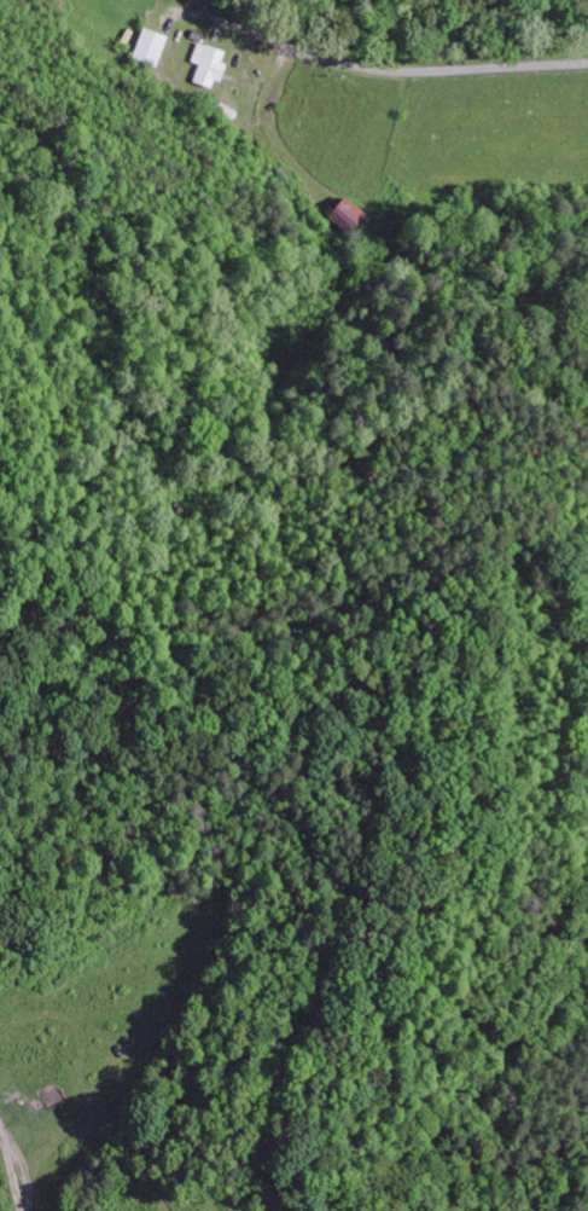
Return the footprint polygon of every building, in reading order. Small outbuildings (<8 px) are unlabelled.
[(162,65),(169,34),(141,28),(135,59),(162,65)] [(229,51),(197,41),(191,61),(198,63),(193,81),(217,89),(229,51)]
